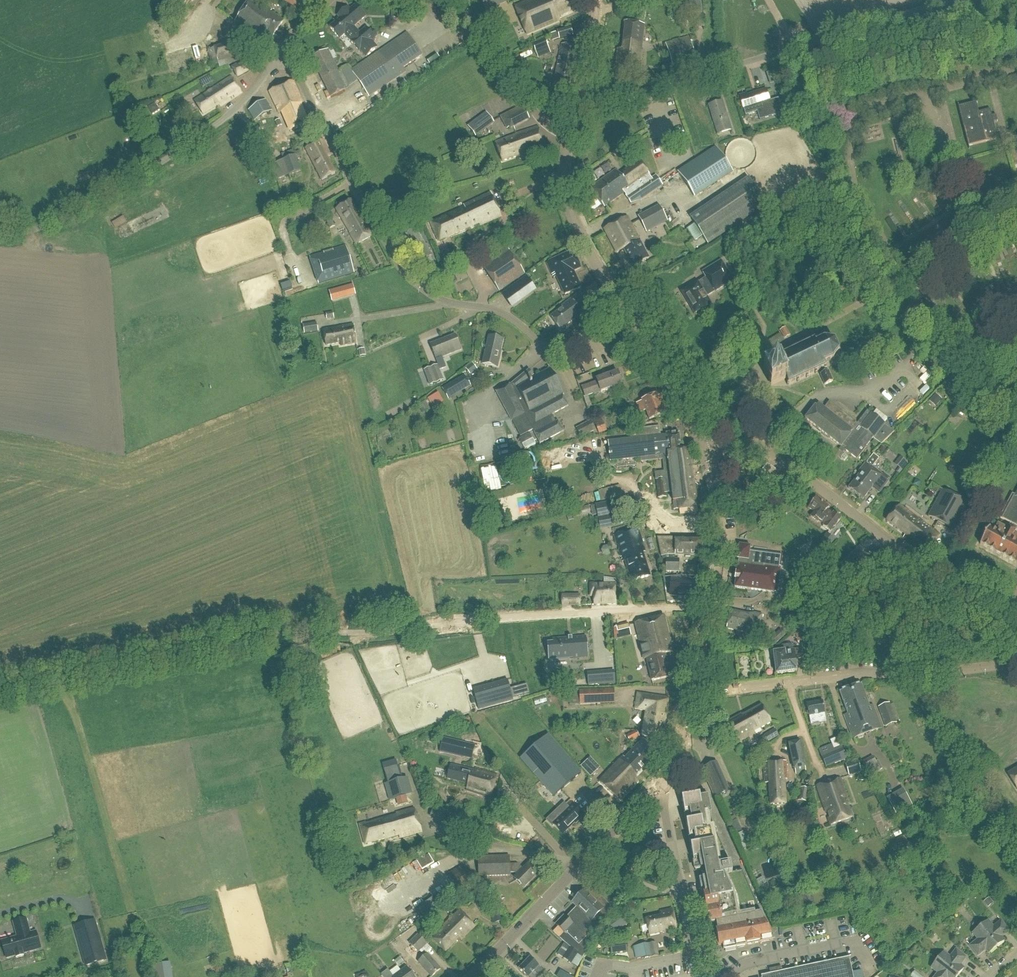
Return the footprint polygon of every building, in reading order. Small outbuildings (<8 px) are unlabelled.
[(190,17),(203,0),(188,0),(181,10),(190,17)] [(254,0),(250,0),(235,22),(261,40),(266,33),(272,37),(283,21),(270,13),(271,12),(254,0)] [(309,0),(308,0),(279,0),(296,15),(309,0)] [(565,0),(533,0),(516,7),(528,35),(560,21),(558,17),(570,12),(565,0)] [(347,8),(342,12),(354,26),(365,17),(355,5),(349,10),(347,8)] [(338,39),(345,34),(352,28),(354,26),(342,12),(337,16),(339,19),(329,28),(338,39)] [(644,25),(625,23),(622,50),(618,49),(616,66),(640,69),(642,52),(641,52),(644,25)] [(352,28),(345,34),(351,41),(350,42),(358,52),(359,51),(365,57),(376,48),(372,44),(373,43),(374,34),(372,31),(369,33),(365,28),(358,35),(352,28)] [(421,55),(406,33),(351,70),(368,97),(384,87),(405,72),(403,68),(421,55)] [(696,63),(688,38),(665,44),(672,70),(696,63)] [(547,48),(544,40),(532,45),(536,53),(547,48)] [(580,48),(562,44),(552,90),(568,93),(574,67),(576,67),(580,48)] [(172,70),(203,66),(201,48),(170,53),(172,70)] [(338,71),(328,50),(311,58),(331,98),(345,91),(336,72),(338,71)] [(251,58),(232,68),(238,79),(257,69),(251,58)] [(241,94),(231,78),(194,102),(203,115),(219,105),(221,107),(241,94)] [(303,103),(293,81),(269,92),(279,114),(282,112),(290,131),(308,123),(300,105),(303,103)] [(761,120),(778,114),(777,110),(782,108),(783,112),(784,112),(779,98),(771,100),(767,88),(766,88),(766,89),(758,91),(758,93),(753,94),(753,93),(748,94),(748,93),(741,95),(741,97),(747,115),(758,111),(761,120)] [(272,111),(266,100),(248,111),(254,121),(272,111)] [(732,131),(723,102),(710,106),(718,135),(732,131)] [(958,105),(969,150),(969,149),(969,146),(997,139),(993,122),(997,121),(996,115),(992,116),(990,110),(977,113),(974,104),(977,103),(959,107),(958,105)] [(530,118),(523,106),(500,117),(506,130),(530,118)] [(494,123),(488,115),(470,130),(476,137),(480,134),(483,141),(487,140),(483,132),(494,123)] [(546,150),(538,127),(515,135),(515,137),(495,143),(502,162),(524,154),(525,157),(546,150)] [(867,143),(883,141),(882,133),(866,135),(867,143)] [(331,156),(322,140),(306,149),(322,180),(335,173),(327,158),(331,156)] [(294,154),(293,150),(281,154),(283,161),(272,164),(274,170),(272,171),(274,177),(276,176),(278,180),(300,172),(296,159),(301,157),(299,152),(294,154)] [(712,150),(674,177),(691,200),(728,174),(712,150)] [(615,170),(590,189),(604,208),(624,194),(626,197),(625,197),(630,205),(640,200),(662,185),(656,175),(651,178),(648,175),(649,174),(638,160),(618,175),(615,170)] [(766,206),(748,179),(689,218),(694,225),(687,230),(694,241),(702,236),(708,245),(766,206)] [(595,213),(603,207),(592,191),(583,198),(595,213)] [(501,218),(491,194),(464,205),(465,208),(442,218),(442,220),(437,222),(436,220),(430,223),(438,241),(479,224),(480,227),(501,218)] [(361,218),(351,201),(336,209),(347,228),(346,229),(355,245),(374,234),(364,216),(361,218)] [(660,208),(647,216),(651,225),(665,218),(660,208)] [(335,226),(329,212),(323,215),(329,229),(335,226)] [(635,234),(627,218),(604,230),(617,254),(623,251),(632,268),(649,259),(640,242),(638,243),(633,235),(635,234)] [(420,233),(415,225),(399,235),(418,265),(432,255),(419,234),(420,233)] [(354,274),(346,246),(310,257),(318,285),(354,274)] [(524,275),(508,251),(482,268),(498,292),(524,275)] [(580,269),(573,251),(547,263),(554,280),(556,279),(559,287),(560,286),(564,295),(580,288),(573,272),(580,269)] [(453,257),(439,264),(444,274),(458,267),(453,257)] [(733,282),(720,262),(702,273),(705,279),(681,293),(694,314),(709,305),(705,298),(733,282)] [(545,270),(522,280),(529,295),(552,284),(545,270)] [(355,294),(352,283),(329,290),(331,300),(355,294)] [(291,284),(284,286),(286,294),(293,292),(291,284)] [(592,310),(580,293),(567,302),(568,304),(550,318),(560,331),(574,321),(575,322),(592,310)] [(318,332),(317,323),(303,326),(304,334),(318,332)] [(356,346),(354,325),(341,326),(341,329),(324,330),(326,348),(343,346),(343,347),(356,346)] [(788,328),(782,331),(786,339),(792,337),(788,328)] [(444,380),(440,370),(447,367),(443,357),(456,352),(461,350),(455,335),(450,337),(429,345),(435,360),(436,360),(438,366),(425,371),(430,385),(444,380)] [(503,341),(489,337),(482,365),(497,368),(501,354),(500,354),(503,341)] [(826,340),(825,338),(823,338),(823,340),(816,344),(814,339),(812,339),(813,342),(805,345),(804,343),(803,344),(804,346),(795,350),(794,348),(792,349),(793,351),(787,354),(786,352),(784,353),(785,355),(779,358),(777,357),(776,359),(777,359),(779,362),(763,369),(771,387),(786,380),(788,383),(787,385),(789,386),(790,384),(796,381),(797,383),(799,382),(798,380),(806,377),(807,379),(808,378),(808,376),(815,373),(816,375),(817,374),(817,372),(822,369),(824,373),(820,375),(824,385),(833,382),(828,371),(827,371),(826,370),(827,369),(824,364),(832,361),(834,362),(835,361),(834,359),(839,353),(841,353),(841,351),(839,351),(835,342),(837,341),(835,339),(834,341),(826,340)] [(511,422),(524,415),(540,444),(563,431),(557,421),(552,424),(548,416),(568,406),(549,369),(530,379),(529,378),(528,379),(524,374),(510,386),(509,384),(495,392),(511,422)] [(582,388),(585,396),(593,393),(594,395),(622,384),(618,372),(596,380),(597,383),(582,388)] [(471,386),(464,375),(441,389),(448,400),(471,386)] [(662,403),(659,395),(637,404),(641,414),(646,412),(649,420),(665,414),(661,403),(662,403)] [(857,424),(829,402),(824,409),(818,404),(815,407),(805,419),(857,460),(866,447),(865,447),(873,437),(882,444),(894,432),(867,411),(857,424)] [(673,492),(673,496),(700,493),(700,487),(692,483),(689,452),(686,451),(683,451),(682,446),(680,447),(679,433),(667,434),(667,436),(660,437),(659,427),(642,429),(629,435),(630,440),(608,443),(610,460),(640,456),(641,462),(663,459),(665,472),(655,473),(655,480),(656,480),(658,499),(666,498),(666,493),(673,492)] [(879,459),(873,455),(866,464),(865,464),(859,472),(861,474),(849,489),(863,500),(873,488),(879,492),(888,481),(879,475),(880,473),(872,467),(879,459)] [(905,460),(899,467),(903,471),(909,464),(905,460)] [(602,500),(613,499),(613,490),(601,491),(602,500)] [(966,503),(942,490),(928,516),(952,529),(966,503)] [(700,493),(673,496),(675,510),(702,507),(700,493)] [(1011,525),(1009,529),(998,523),(994,531),(985,526),(982,531),(986,533),(980,545),(1016,565),(1016,564),(1016,494),(1016,496),(1012,494),(999,519),(1011,525)] [(829,508),(816,498),(809,508),(814,513),(810,518),(818,523),(819,522),(824,526),(823,527),(831,533),(841,519),(834,513),(833,514),(827,510),(829,508)] [(610,515),(607,503),(590,507),(592,516),(597,515),(598,518),(610,515)] [(939,535),(899,505),(887,521),(905,535),(903,537),(925,554),(939,535)] [(590,512),(588,506),(572,512),(573,518),(590,512)] [(614,523),(601,524),(601,531),(614,530),(614,523)] [(645,552),(638,529),(614,536),(622,562),(625,561),(631,582),(650,577),(642,553),(645,552)] [(829,534),(821,543),(827,549),(835,540),(829,534)] [(700,538),(657,538),(661,558),(662,558),(664,564),(667,564),(667,572),(679,573),(679,560),(675,560),(675,555),(700,556),(700,538)] [(735,588),(777,594),(782,555),(750,551),(750,547),(739,545),(738,554),(739,554),(735,588)] [(607,557),(614,553),(611,546),(604,550),(607,557)] [(849,555),(842,564),(851,571),(866,553),(861,549),(854,558),(849,555)] [(697,582),(671,580),(670,597),(688,598),(688,600),(693,600),(693,599),(695,599),(697,582)] [(615,605),(615,585),(591,585),(591,596),(594,596),(594,605),(615,605)] [(747,615),(730,611),(727,629),(749,634),(748,636),(757,638),(761,615),(756,614),(747,615)] [(673,653),(663,617),(635,624),(644,660),(647,659),(653,683),(671,678),(665,655),(673,653)] [(552,639),(553,643),(547,643),(548,661),(573,659),(588,658),(586,637),(572,638),(572,637),(571,637),(571,638),(569,638),(569,637),(568,637),(568,638),(552,639)] [(796,672),(794,651),(773,653),(776,674),(796,672)] [(595,673),(587,674),(588,686),(596,685),(595,673)] [(485,707),(513,700),(508,683),(481,690),(485,707)] [(869,707),(861,684),(839,692),(848,715),(844,716),(853,739),(881,729),(873,706),(869,707)] [(581,706),(617,705),(616,690),(580,692),(581,706)] [(669,698),(638,693),(635,709),(646,711),(644,723),(642,723),(642,727),(643,727),(642,736),(662,739),(669,698)] [(825,714),(822,702),(806,705),(809,717),(817,715),(819,723),(825,722),(824,714),(825,714)] [(895,724),(888,704),(878,708),(885,728),(895,724)] [(761,706),(742,717),(751,733),(770,722),(761,706)] [(751,733),(742,717),(741,715),(722,725),(734,746),(752,735),(751,733)] [(581,774),(548,735),(521,759),(553,798),(581,774)] [(657,753),(643,740),(624,760),(622,758),(599,782),(619,801),(637,782),(636,776),(657,753)] [(799,742),(799,741),(789,744),(795,775),(806,772),(805,769),(806,768),(801,742),(799,742)] [(834,750),(831,746),(819,751),(825,766),(829,764),(830,766),(846,759),(840,747),(834,750)] [(861,772),(857,760),(845,763),(848,776),(861,772)] [(717,762),(702,768),(715,798),(730,792),(717,762)] [(700,772),(697,763),(692,766),(695,774),(700,772)] [(787,780),(786,763),(763,764),(764,785),(769,784),(771,806),(786,805),(784,780),(787,780)] [(496,777),(451,765),(447,780),(468,786),(466,792),(491,799),(496,777)] [(408,796),(414,795),(411,778),(403,779),(401,767),(386,770),(391,801),(399,800),(399,805),(409,803),(408,796)] [(1016,791),(1016,769),(1008,775),(1016,791)] [(849,805),(840,779),(817,787),(826,813),(827,812),(829,818),(828,819),(830,826),(852,818),(848,805),(849,805)] [(810,802),(810,790),(802,790),(802,802),(810,802)] [(713,826),(708,794),(682,799),(685,817),(695,871),(704,870),(706,879),(698,880),(701,896),(703,895),(708,925),(716,923),(717,931),(715,931),(718,947),(722,946),(723,950),(773,941),(742,872),(731,874),(730,865),(713,826)] [(552,828),(555,826),(563,834),(574,823),(576,824),(584,816),(572,804),(564,812),(565,813),(561,817),(556,812),(546,821),(552,828)] [(421,832),(414,809),(396,814),(396,815),(359,825),(365,845),(401,834),(402,838),(421,832)] [(737,837),(745,832),(739,820),(730,825),(737,837)] [(431,855),(419,861),(423,871),(436,865),(431,855)] [(509,865),(509,856),(478,857),(479,877),(510,876),(510,873),(514,873),(517,875),(515,878),(524,887),(538,874),(529,864),(523,870),(518,864),(509,865)] [(613,911),(588,887),(572,904),(576,908),(565,919),(563,916),(555,925),(558,928),(553,932),(569,948),(570,947),(581,958),(583,956),(585,954),(586,953),(588,941),(585,938),(596,927),(613,911)] [(647,927),(674,921),(672,909),(660,912),(661,916),(646,920),(647,927)] [(475,926),(459,910),(442,927),(444,929),(433,940),(445,952),(459,938),(461,940),(475,926)] [(604,924),(608,928),(614,936),(628,924),(619,913),(604,924)] [(30,934),(26,919),(14,923),(18,939),(12,940),(12,939),(2,942),(7,958),(16,956),(17,958),(24,956),(23,954),(41,949),(36,932),(30,934)] [(107,961),(95,919),(73,926),(85,968),(107,961)] [(674,921),(647,927),(649,935),(676,929),(674,921)] [(988,921),(980,928),(996,948),(1004,941),(1001,938),(1009,932),(1001,922),(993,928),(988,921)] [(996,948),(980,928),(972,934),(977,940),(969,947),(978,957),(986,950),(988,954),(996,948)] [(418,934),(409,942),(419,953),(427,945),(418,934)] [(593,955),(601,938),(595,935),(587,953),(593,955)] [(627,952),(625,942),(609,945),(611,955),(627,952)] [(658,956),(655,943),(633,948),(636,960),(651,957),(651,958),(658,956)] [(570,949),(563,945),(560,952),(564,955),(563,958),(578,966),(581,959),(576,953),(570,949)] [(944,953),(937,961),(957,976),(964,968),(960,966),(966,958),(956,950),(950,958),(944,953)] [(415,958),(432,976),(441,969),(427,954),(424,956),(421,953),(415,958)] [(529,958),(518,970),(526,976),(541,976),(544,973),(538,967),(539,967),(529,958)] [(862,971),(852,973),(849,958),(761,976),(863,976),(862,971)] [(937,961),(931,969),(937,974),(935,976),(957,976),(937,961)] [(153,966),(155,976),(173,976),(171,963),(153,966)] [(682,963),(670,966),(672,976),(684,973),(682,963)] [(329,973),(328,967),(318,969),(319,975),(329,973)] [(395,976),(392,972),(389,969),(382,974),(385,976),(414,976),(407,967),(401,972),(395,976)]
